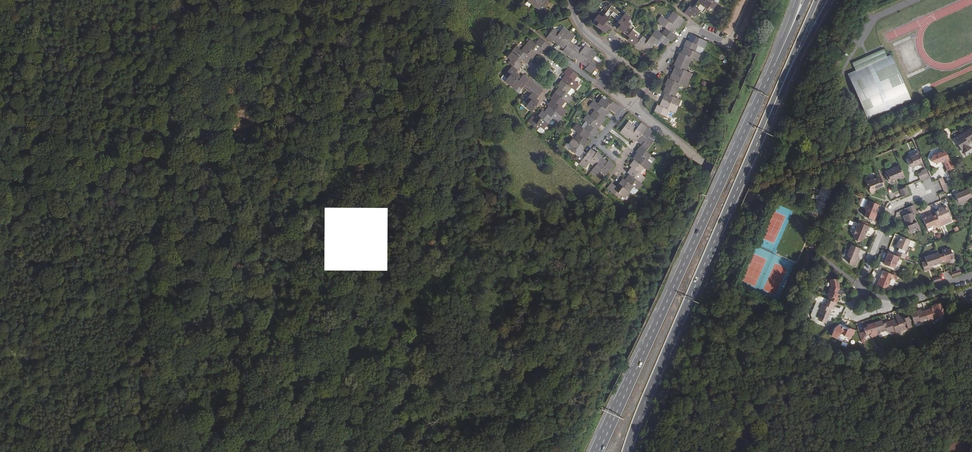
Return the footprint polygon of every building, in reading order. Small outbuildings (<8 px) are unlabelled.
[(533,5),(539,9),(542,6),(545,7),(549,0),(536,0),(533,5)] [(718,0),(707,0),(706,0),(698,0),(697,2),(706,9),(707,10),(710,7),(712,9),(719,1),(718,0)] [(706,9),(697,2),(692,8),(690,6),(684,13),(690,18),(692,15),(694,17),(699,11),(702,13),(706,9)] [(618,17),(620,14),(609,5),(607,8),(605,6),(600,12),(605,15),(602,17),(606,21),(611,15),(616,19),(618,17)] [(617,29),(623,33),(630,24),(632,22),(629,20),(631,18),(622,11),(620,14),(618,17),(621,19),(619,21),(622,23),(617,29)] [(605,15),(600,12),(594,20),(596,22),(594,25),(605,33),(609,28),(604,23),(606,21),(602,17),(605,15)] [(666,29),(671,33),(676,27),(677,28),(684,20),(673,12),(671,15),(672,15),(668,21),(662,16),(657,22),(666,29)] [(627,40),(635,46),(639,40),(637,38),(639,35),(632,30),(634,28),(630,24),(623,33),(629,38),(627,40)] [(559,45),(569,32),(563,27),(559,33),(553,28),(546,38),(552,42),(553,40),(559,45)] [(675,36),(671,33),(666,29),(662,34),(656,30),(652,36),(658,40),(665,45),(669,40),(671,41),(675,36)] [(574,36),(569,32),(559,45),(564,49),(563,51),(569,55),(576,46),(570,42),(574,36)] [(692,35),(690,38),(689,41),(687,40),(684,47),(695,52),(697,45),(704,48),(707,41),(692,35)] [(647,53),(658,40),(652,36),(650,38),(648,41),(642,36),(639,40),(635,46),(640,51),(642,49),(647,53)] [(526,45),(536,53),(539,55),(543,49),(545,51),(549,45),(540,38),(535,44),(530,39),(526,45)] [(512,52),(522,60),(526,63),(530,57),(532,59),(536,53),(526,45),(521,50),(516,46),(512,52)] [(581,50),(576,46),(569,55),(574,60),(576,58),(581,62),(591,49),(586,45),(581,50)] [(697,45),(695,52),(701,54),(704,48),(697,45)] [(695,52),(684,47),(681,53),(680,53),(677,59),(689,65),(692,58),(698,61),(701,54),(695,52)] [(893,110),(914,100),(893,55),(889,57),(885,48),(867,56),(854,62),(858,71),(850,74),(870,120),(893,110)] [(597,53),(591,49),(581,62),(587,66),(585,68),(591,73),(598,63),(593,59),(597,53)] [(512,66),(518,70),(522,65),(519,63),(522,60),(512,52),(511,51),(506,57),(510,60),(508,63),(512,66)] [(689,65),(677,59),(674,66),(675,66),(672,73),(689,80),(692,74),(686,71),(689,65)] [(510,86),(518,75),(516,73),(518,70),(512,66),(504,76),(507,78),(504,81),(510,86)] [(567,76),(563,81),(572,88),(575,91),(576,91),(580,86),(574,81),(579,75),(569,68),(565,74),(567,76)] [(686,87),(689,80),(672,73),(669,79),(668,79),(665,85),(666,86),(677,91),(680,84),(686,87)] [(524,85),(529,79),(523,75),(521,77),(518,75),(510,86),(516,90),(518,87),(521,89),(523,87),(526,89),(528,87),(524,85)] [(560,88),(556,94),(566,102),(569,104),(573,98),(571,96),(568,94),(572,88),(563,81),(558,87),(560,88)] [(925,93),(932,89),(929,83),(922,87),(925,93)] [(674,97),(677,91),(666,86),(663,92),(665,93),(663,100),(678,107),(681,100),(674,97)] [(536,99),(538,97),(539,96),(536,94),(533,92),(533,91),(530,89),(528,87),(526,89),(531,93),(525,101),(528,103),(525,107),(531,111),(539,101),(536,99)] [(548,106),(550,107),(563,117),(567,112),(562,108),(566,102),(556,94),(551,100),(553,101),(548,106)] [(610,109),(616,113),(620,107),(607,97),(607,98),(605,100),(602,98),(598,104),(608,112),(610,109)] [(675,113),(678,107),(663,100),(660,106),(658,105),(655,112),(666,117),(668,110),(675,113)] [(604,117),(608,112),(598,104),(594,101),(589,106),(595,110),(590,116),(601,124),(605,118),(604,117)] [(543,111),(539,117),(548,123),(549,124),(553,119),(558,123),(563,117),(550,107),(545,113),(543,111)] [(596,130),(601,124),(590,116),(588,114),(583,120),(585,121),(589,124),(585,129),(590,134),(594,137),(598,131),(596,130)] [(548,123),(539,117),(537,115),(535,118),(532,116),(528,122),(538,130),(540,127),(543,129),(548,123)] [(636,140),(646,128),(640,123),(636,129),(630,125),(631,124),(628,122),(620,132),(628,139),(630,137),(635,142),(636,140)] [(586,139),(590,134),(585,129),(581,127),(577,124),(573,130),(578,134),(574,139),(583,147),(588,141),(586,139)] [(652,132),(646,128),(636,140),(642,145),(640,147),(646,151),(653,142),(648,137),(652,132)] [(953,138),(962,153),(970,147),(969,144),(971,142),(971,128),(962,134),(962,133),(953,138)] [(581,149),(583,147),(574,139),(573,138),(568,144),(572,147),(569,150),(579,157),(582,159),(587,153),(581,149)] [(651,155),(646,151),(640,147),(636,152),(637,153),(633,159),(635,160),(644,168),(647,170),(652,164),(647,160),(651,155)] [(590,149),(587,153),(582,159),(580,162),(579,163),(585,168),(589,162),(595,167),(602,158),(603,156),(597,152),(596,153),(590,149)] [(948,171),(955,168),(945,151),(933,157),(931,160),(930,162),(933,163),(938,165),(940,161),(944,163),(948,171)] [(912,169),(923,164),(918,152),(913,155),(913,156),(909,158),(910,159),(908,160),(912,169)] [(602,158),(595,167),(590,172),(596,176),(600,171),(606,175),(614,165),(608,160),(607,162),(602,158)] [(640,173),(644,168),(635,160),(630,166),(632,168),(628,173),(630,174),(641,183),(645,178),(640,173)] [(900,180),(905,178),(900,166),(886,171),(891,182),(900,178),(900,180)] [(920,180),(928,177),(925,169),(920,171),(921,173),(918,174),(920,180)] [(643,184),(641,183),(630,174),(625,180),(623,178),(619,184),(628,191),(633,186),(638,190),(643,184)] [(876,191),(885,187),(880,175),(877,176),(872,178),(872,177),(865,179),(866,182),(866,185),(868,186),(871,192),(876,190),(876,191)] [(630,192),(628,191),(619,184),(617,187),(611,183),(607,188),(619,198),(622,195),(625,198),(630,192)] [(831,199),(835,188),(825,185),(821,195),(820,195),(818,199),(820,200),(815,211),(825,215),(829,203),(828,203),(830,198),(831,199)] [(909,194),(906,188),(900,190),(903,197),(909,194)] [(971,196),(967,189),(956,194),(956,195),(958,201),(959,200),(960,202),(964,200),(964,201),(970,199),(969,197),(971,196)] [(880,205),(869,201),(868,204),(866,208),(865,210),(866,212),(865,215),(867,218),(875,221),(879,211),(878,210),(880,205)] [(939,222),(940,223),(943,221),(942,220),(950,216),(945,205),(944,205),(941,204),(938,206),(937,208),(934,210),(935,213),(939,222)] [(917,213),(914,205),(907,208),(909,212),(903,215),(910,231),(919,226),(914,214),(917,213)] [(932,225),(939,222),(935,213),(933,214),(932,213),(923,217),(928,228),(932,226),(932,225)] [(872,227),(859,222),(857,228),(855,229),(856,231),(854,232),(857,242),(866,240),(868,236),(866,235),(868,230),(870,231),(872,227)] [(909,239),(900,236),(896,247),(905,251),(909,239)] [(855,256),(859,248),(849,244),(847,248),(849,248),(846,256),(849,258),(847,262),(846,263),(855,266),(859,257),(855,256)] [(939,253),(941,261),(954,257),(951,250),(948,249),(943,251),(943,252),(939,253)] [(897,250),(895,255),(898,257),(903,258),(905,253),(897,250)] [(931,265),(941,261),(939,253),(938,251),(924,255),(926,260),(922,261),(925,269),(931,267),(931,265)] [(895,255),(888,253),(884,263),(894,268),(898,257),(895,255)] [(886,288),(891,274),(884,271),(882,274),(881,273),(880,276),(879,275),(875,284),(886,288)] [(838,288),(838,282),(834,278),(827,278),(828,285),(824,294),(828,295),(826,299),(835,302),(838,294),(838,288)] [(833,308),(835,302),(826,299),(824,298),(821,304),(820,303),(818,307),(820,308),(816,316),(827,321),(831,311),(829,311),(830,307),(833,308)] [(944,315),(941,303),(935,305),(935,307),(929,309),(925,310),(928,320),(928,322),(933,321),(932,319),(939,317),(944,315)] [(928,320),(925,310),(922,311),(918,312),(917,311),(911,313),(914,322),(920,320),(921,322),(928,320)] [(911,326),(909,317),(905,319),(903,315),(900,316),(899,314),(895,316),(896,319),(891,320),(895,330),(895,333),(904,330),(903,328),(911,326)] [(895,330),(891,320),(885,322),(882,323),(882,321),(881,320),(874,322),(877,333),(884,331),(887,333),(895,330)] [(872,336),(878,334),(877,333),(874,322),(865,325),(866,327),(863,328),(864,331),(859,333),(861,341),(868,339),(867,335),(870,334),(872,336)] [(838,324),(831,335),(836,337),(839,333),(847,336),(852,334),(854,330),(838,324)]
